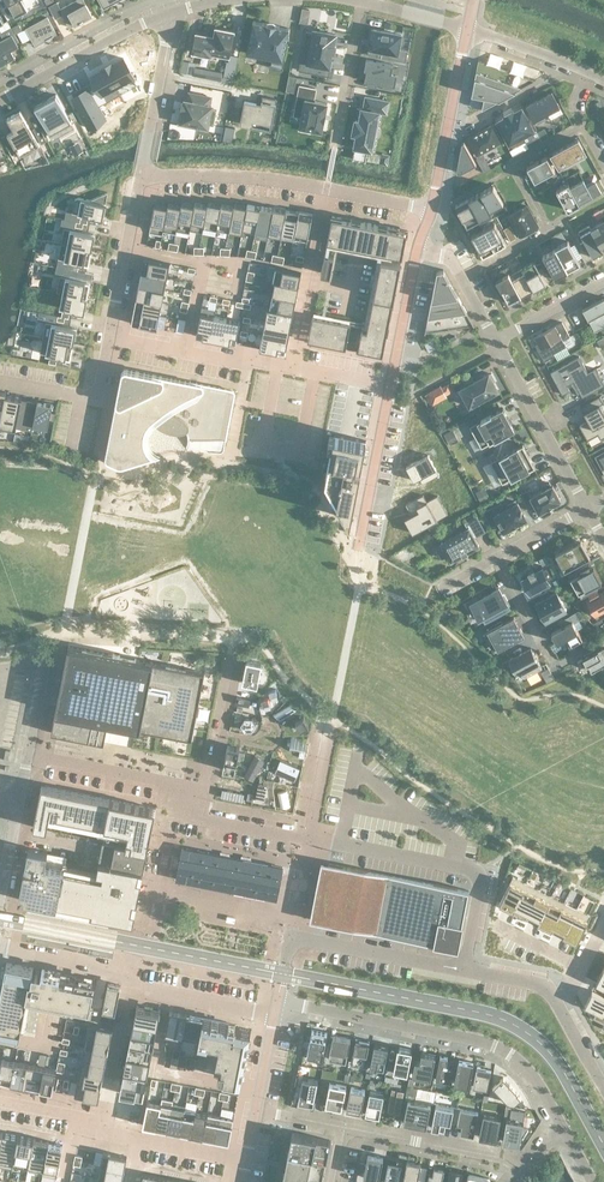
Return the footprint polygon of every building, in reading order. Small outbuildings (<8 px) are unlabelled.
[(15,18),(27,11),(21,0),(5,0),(15,18)] [(83,0),(77,0),(59,9),(69,27),(92,15),(83,0)] [(101,4),(103,9),(112,4),(119,0),(98,0),(101,4)] [(26,28),(35,45),(46,39),(46,40),(53,36),(53,35),(56,34),(47,17),(26,28)] [(265,23),(252,21),(246,53),(270,57),(268,66),(282,69),(287,45),(285,44),(289,28),(276,25),(274,24),(273,28),(266,27),(267,23),(265,22),(265,23)] [(18,25),(12,28),(15,35),(22,31),(18,25)] [(369,48),(378,50),(377,56),(405,62),(407,51),(398,49),(401,34),(372,29),(370,40),(369,40),(368,47),(369,47),(369,48)] [(215,32),(214,37),(211,53),(212,53),(229,56),(233,32),(225,30),(224,34),(215,32)] [(331,54),(333,47),(335,47),(335,46),(333,45),(335,34),(314,30),(313,33),(306,32),(304,45),(311,46),(308,61),(301,60),(299,70),(332,77),(334,66),(329,65),(331,56),(333,56),(334,55),(331,54)] [(211,56),(212,53),(211,53),(214,37),(206,35),(205,39),(195,37),(192,52),(211,56)] [(14,58),(10,51),(17,47),(11,36),(0,42),(0,65),(14,58)] [(97,85),(72,99),(88,128),(105,119),(98,106),(120,94),(115,86),(133,77),(123,58),(112,63),(102,68),(102,69),(91,75),(97,85)] [(366,70),(364,81),(368,81),(367,86),(376,88),(377,83),(395,87),(397,74),(391,73),(393,65),(366,59),(364,70),(366,70)] [(478,60),(471,94),(484,96),(481,109),(535,79),(478,60)] [(182,61),(180,73),(192,75),(195,63),(182,61)] [(316,89),(299,86),(296,100),(304,102),(299,127),(301,128),(301,130),(310,132),(310,129),(321,132),(327,103),(313,101),(316,89)] [(549,117),(547,113),(559,106),(551,92),(526,106),(536,124),(549,117)] [(211,106),(209,106),(210,97),(189,93),(187,102),(185,101),(185,103),(182,103),(180,110),(183,110),(182,117),(179,116),(177,125),(190,127),(190,123),(207,127),(207,124),(213,125),(216,110),(210,109),(211,106)] [(56,94),(34,106),(50,134),(71,123),(56,94)] [(241,111),(240,119),(240,121),(271,127),(277,99),(262,96),(261,103),(244,100),(242,111),(241,111)] [(362,109),(359,109),(359,110),(357,121),(355,121),(355,122),(357,123),(357,122),(358,122),(356,132),(355,132),(353,131),(353,133),(354,133),(352,145),(352,146),(355,146),(353,158),(352,158),(352,159),(365,161),(365,160),(368,149),(371,149),(377,113),(378,113),(378,112),(387,114),(387,113),(389,102),(390,101),(364,96),(364,97),(362,108),(362,109)] [(532,130),(521,109),(514,113),(505,118),(498,122),(509,143),(532,130)] [(20,111),(6,118),(13,131),(7,135),(19,158),(39,147),(20,111)] [(40,125),(35,128),(43,143),(48,140),(40,125)] [(225,125),(222,139),(231,141),(234,127),(225,125)] [(478,132),(468,138),(477,155),(501,142),(492,125),(481,131),(479,132),(478,132)] [(537,132),(542,140),(549,137),(544,128),(537,132)] [(523,138),(528,148),(541,141),(536,131),(523,138)] [(577,139),(552,153),(559,166),(584,152),(577,139)] [(464,142),(462,143),(456,172),(460,173),(476,164),(464,142)] [(526,167),(534,181),(554,170),(547,156),(526,167)] [(586,186),(592,197),(603,190),(603,188),(599,179),(586,186)] [(579,203),(592,197),(586,186),(583,180),(570,187),(579,203)] [(579,203),(570,187),(568,182),(556,189),(567,210),(579,203)] [(493,185),(480,192),(490,210),(503,204),(493,185)] [(81,198),(78,213),(102,218),(108,192),(90,200),(81,198)] [(479,220),(492,213),(490,210),(480,192),(468,199),(479,220)] [(466,227),(479,220),(468,199),(455,206),(466,227)] [(203,227),(204,227),(216,229),(221,205),(220,205),(208,203),(207,202),(207,205),(208,205),(203,227)] [(176,229),(181,206),(180,206),(168,203),(167,207),(168,207),(163,229),(164,229),(176,232),(177,229),(176,229)] [(189,231),(190,231),(190,229),(190,228),(194,205),(181,203),(180,206),(181,206),(176,229),(177,229),(189,231)] [(204,227),(203,227),(208,205),(207,205),(195,203),(194,203),(194,205),(190,228),(190,229),(202,231),(203,231),(204,227)] [(154,204),(149,230),(162,233),(163,233),(164,229),(163,229),(168,207),(167,207),(154,204)] [(221,205),(216,229),(229,231),(229,230),(234,206),(233,206),(221,204),(221,205)] [(243,228),(247,206),(246,206),(234,204),(233,206),(234,206),(229,230),(242,232),(243,229),(243,228)] [(243,229),(255,231),(260,207),(259,207),(247,205),(246,206),(247,206),(243,228),(243,229)] [(537,227),(526,205),(509,215),(520,236),(537,227)] [(259,207),(260,207),(255,231),(268,233),(273,208),(272,208),(260,206),(259,207)] [(272,208),(273,208),(268,233),(281,236),(282,235),(281,235),(286,210),(285,210),(273,207),(272,207),(272,208)] [(294,237),(299,212),(298,211),(286,209),(285,210),(286,210),(281,235),(282,235),(294,237),(294,238),(294,237)] [(593,213),(597,219),(603,216),(599,210),(593,213)] [(299,212),(294,237),(307,240),(312,214),(299,211),(299,212)] [(332,216),(327,241),(402,255),(407,230),(332,216)] [(590,228),(603,251),(603,253),(603,221),(590,228)] [(494,223),(483,229),(494,250),(506,244),(494,223)] [(589,225),(578,231),(583,241),(579,243),(584,251),(588,249),(592,257),(603,251),(590,228),(589,225)] [(503,229),(510,241),(516,238),(509,226),(503,229)] [(70,229),(67,244),(92,249),(94,234),(70,229)] [(483,229),(471,235),(483,256),(494,250),(483,229)] [(567,241),(554,248),(555,248),(567,271),(580,264),(567,241)] [(67,244),(64,260),(89,265),(92,249),(67,244)] [(567,271),(555,248),(542,255),(554,278),(567,271)] [(324,253),(321,273),(330,275),(334,255),(324,253)] [(169,263),(144,258),(141,272),(167,277),(169,263)] [(361,331),(357,351),(382,356),(400,263),(380,259),(366,332),(361,331)] [(546,283),(534,261),(522,268),(533,289),(546,283)] [(298,286),(301,272),(275,267),(272,281),(275,281),(298,286)] [(515,299),(515,300),(521,296),(509,275),(505,268),(499,271),(502,277),(496,280),(508,303),(515,299)] [(509,275),(521,296),(533,289),(522,268),(509,275)] [(437,270),(424,333),(425,333),(426,330),(471,323),(473,326),(474,326),(443,269),(437,270)] [(167,277),(141,272),(138,285),(164,290),(167,277)] [(65,277),(62,292),(87,297),(90,282),(65,277)] [(272,294),(296,299),(298,286),(275,281),(272,294)] [(164,290),(138,285),(136,297),(162,302),(164,290)] [(62,292),(59,308),(84,313),(87,297),(62,292)] [(272,294),(270,294),(267,307),(293,312),(296,299),(272,294)] [(159,315),(162,302),(136,297),(133,310),(159,315)] [(595,332),(603,326),(603,297),(582,309),(595,332)] [(267,307),(264,321),(290,326),(293,312),(267,307)] [(159,315),(133,310),(131,323),(157,328),(159,315)] [(200,312),(196,336),(209,339),(214,315),(200,312)] [(214,315),(209,339),(222,341),(227,318),(214,315)] [(312,317),(307,342),(345,349),(350,324),(312,317)] [(227,318),(222,341),(235,344),(240,320),(227,318)] [(183,328),(184,320),(177,319),(176,327),(183,328)] [(264,321),(262,334),(288,339),(290,326),(264,321)] [(562,322),(533,337),(540,349),(538,350),(544,361),(555,355),(554,353),(566,346),(563,340),(570,336),(562,322)] [(51,323),(48,339),(73,343),(76,328),(51,323)] [(262,334),(259,348),(285,353),(288,339),(262,334)] [(48,339),(45,354),(70,359),(73,343),(48,339)] [(569,390),(566,385),(573,381),(582,397),(603,385),(594,368),(587,372),(579,356),(550,372),(562,394),(569,390)] [(106,456),(106,458),(106,460),(107,461),(109,462),(117,466),(118,466),(120,466),(122,466),(124,466),(153,457),(149,453),(146,449),(144,444),(143,438),(144,433),(146,428),(149,424),(153,420),(155,422),(156,424),(160,427),(164,429),(168,431),(173,432),(177,432),(182,432),(184,432),(187,431),(188,434),(188,437),(188,441),(187,444),(222,452),(223,451),(224,450),(234,395),(234,393),(234,392),(233,391),(231,390),(127,370),(125,370),(124,370),(123,371),(122,373),(106,456)] [(495,381),(491,373),(489,375),(488,373),(460,389),(469,406),(498,391),(493,382),(495,381)] [(427,395),(425,396),(430,404),(432,403),(432,404),(445,396),(444,395),(451,391),(447,384),(441,388),(440,386),(426,394),(427,395)] [(16,426),(21,397),(5,394),(0,420),(0,425),(15,428),(16,426)] [(600,405),(603,403),(599,396),(580,406),(588,420),(579,425),(587,440),(598,434),(600,439),(603,437),(603,413),(600,405)] [(21,397),(16,426),(32,429),(33,424),(38,401),(21,397)] [(52,403),(38,401),(33,424),(48,427),(49,420),(54,421),(56,413),(51,412),(52,403)] [(509,432),(515,428),(504,407),(470,425),(482,447),(509,432)] [(452,431),(444,435),(449,444),(457,440),(452,431)] [(325,476),(332,488),(339,489),(337,497),(350,520),(366,440),(334,434),(325,476)] [(535,466),(522,444),(490,462),(502,483),(511,479),(535,466)] [(428,454),(406,466),(414,481),(419,478),(422,483),(439,474),(428,454)] [(549,482),(541,487),(543,490),(530,497),(528,493),(521,497),(528,510),(535,506),(539,513),(561,501),(552,485),(551,485),(549,482)] [(411,515),(404,518),(412,533),(426,525),(429,530),(439,524),(437,520),(447,514),(437,495),(426,501),(423,495),(405,504),(411,515)] [(482,496),(476,500),(480,506),(486,503),(482,496)] [(518,524),(526,519),(517,502),(516,503),(515,501),(506,505),(507,507),(494,515),(503,532),(512,527),(513,527),(513,526),(517,524),(518,524)] [(442,542),(441,542),(442,543),(450,559),(451,560),(452,560),(461,554),(462,555),(463,554),(467,552),(468,551),(477,546),(479,545),(478,544),(474,537),(485,532),(476,517),(465,523),(468,528),(442,542)] [(580,540),(555,554),(564,571),(589,557),(580,540)] [(572,577),(570,578),(578,593),(580,592),(583,597),(597,589),(595,584),(601,580),(593,566),(588,568),(586,564),(570,573),(572,577)] [(528,573),(521,577),(530,594),(551,582),(549,579),(551,578),(546,568),(544,569),(542,566),(535,570),(533,567),(527,571),(528,573)] [(485,618),(507,606),(508,606),(498,589),(482,598),(480,594),(466,602),(466,603),(469,609),(473,607),(476,612),(479,617),(483,614),(485,618)] [(566,610),(556,592),(535,603),(545,622),(566,610)] [(587,601),(595,615),(603,610),(603,592),(587,601)] [(498,650),(524,635),(513,616),(499,624),(498,622),(497,623),(498,625),(483,633),(483,634),(488,631),(498,650)] [(601,619),(592,624),(596,627),(601,624),(603,623),(601,619)] [(572,621),(551,633),(556,642),(565,637),(569,646),(582,639),(572,621)] [(599,648),(583,657),(587,664),(591,671),(603,664),(603,642),(603,640),(597,643),(599,648)] [(68,646),(51,733),(67,736),(103,743),(107,723),(117,724),(128,726),(135,728),(191,739),(204,672),(136,659),(112,654),(68,646)] [(531,648),(508,660),(515,672),(520,669),(524,677),(542,668),(536,657),(534,658),(533,656),(535,655),(531,648)] [(257,685),(262,662),(246,659),(242,682),(257,685)] [(275,689),(269,690),(271,702),(278,700),(275,689)] [(236,697),(235,704),(249,707),(250,700),(236,697)] [(268,698),(261,699),(264,711),(271,709),(268,698)] [(290,704),(273,716),(279,721),(297,709),(290,704)] [(245,717),(243,724),(247,730),(254,729),(257,722),(253,716),(245,717)] [(300,730),(309,725),(304,717),(295,721),(300,730)] [(307,740),(291,737),(289,751),(304,754),(307,740)] [(226,753),(237,756),(239,747),(227,745),(226,753)] [(255,752),(244,773),(254,778),(265,758),(255,752)] [(224,761),(236,763),(237,756),(226,753),(224,761)] [(275,772),(294,781),(300,769),(280,760),(275,772)] [(236,763),(224,761),(223,769),(234,772),(236,763)] [(264,800),(267,785),(258,783),(255,798),(264,800)] [(41,786),(33,827),(46,830),(51,805),(58,806),(56,816),(116,828),(114,843),(147,849),(150,834),(147,834),(149,824),(152,824),(155,808),(41,786)] [(223,786),(222,795),(242,799),(244,799),(245,791),(223,786)] [(284,790),(274,792),(278,807),(287,805),(284,790)] [(114,843),(102,841),(99,861),(143,870),(147,849),(114,843)] [(199,851),(187,848),(181,880),(192,882),(207,885),(209,886),(211,886),(212,886),(214,887),(220,888),(230,890),(239,891),(248,893),(257,895),(267,897),(276,899),(278,889),(278,888),(279,886),(279,883),(280,879),(280,877),(281,876),(282,867),(273,865),(264,863),(255,861),(245,860),(236,858),(226,856),(220,855),(219,855),(217,854),(215,854),(213,853),(199,851)] [(47,852),(28,849),(18,900),(54,907),(57,907),(57,906),(57,903),(64,869),(45,865),(47,852)] [(64,869),(57,903),(103,912),(102,916),(133,922),(141,880),(143,870),(99,861),(97,871),(65,865),(64,869)] [(328,863),(316,921),(433,944),(433,945),(459,950),(464,925),(462,924),(464,914),(469,890),(328,863)] [(510,882),(499,903),(512,910),(523,888),(510,882)] [(523,888),(512,910),(525,916),(536,895),(523,888)] [(536,895),(525,916),(538,923),(548,901),(536,895)] [(548,901),(538,923),(550,929),(561,907),(548,901)] [(561,907),(550,929),(563,935),(574,914),(561,907)] [(574,914),(563,935),(576,942),(587,921),(574,914)] [(24,942),(46,943),(47,927),(25,926),(24,942)] [(6,963),(0,993),(0,1031),(20,1035),(20,1034),(22,1034),(24,1025),(28,1026),(29,1020),(26,1020),(30,998),(69,1006),(68,1006),(74,1007),(75,1004),(90,1007),(95,980),(42,969),(41,971),(33,970),(33,968),(6,963)] [(596,982),(603,987),(603,969),(602,969),(596,982)] [(121,982),(108,980),(103,1009),(115,1011),(119,995),(121,982)] [(585,1004),(596,1010),(593,1018),(603,1023),(603,997),(603,996),(592,990),(585,1004)] [(160,1010),(136,1005),(131,1032),(155,1037),(160,1010)] [(187,1015),(169,1011),(165,1035),(182,1038),(187,1015)] [(198,1041),(202,1018),(187,1015),(182,1038),(198,1041)] [(219,1043),(214,1066),(217,1066),(219,1067),(218,1075),(223,1076),(223,1078),(240,1081),(250,1030),(249,1029),(240,1027),(240,1028),(236,1027),(236,1025),(229,1023),(202,1018),(198,1041),(208,1043),(208,1041),(214,1042),(219,1043)] [(86,1035),(110,1040),(112,1028),(88,1023),(86,1035)] [(327,1033),(311,1030),(306,1058),(321,1061),(327,1033)] [(129,1043),(153,1048),(155,1037),(131,1032),(129,1043)] [(84,1047),(108,1051),(110,1040),(86,1035),(84,1047)] [(350,1038),(333,1035),(328,1058),(346,1062),(350,1038)] [(369,1042),(355,1039),(350,1062),(365,1065),(369,1042)] [(153,1048),(129,1043),(127,1055),(150,1060),(153,1048)] [(388,1045),(374,1043),(369,1066),(384,1069),(388,1045)] [(82,1058),(105,1063),(108,1051),(84,1047),(82,1058)] [(412,1050),(398,1047),(393,1071),(407,1073),(412,1050)] [(415,1060),(412,1074),(431,1078),(435,1054),(421,1052),(419,1061),(415,1060)] [(39,1054),(37,1061),(45,1062),(46,1055),(39,1054)] [(127,1055),(124,1069),(147,1074),(150,1060),(127,1055)] [(178,1059),(177,1068),(183,1070),(185,1057),(179,1056),(178,1059)] [(447,1057),(440,1056),(435,1079),(449,1082),(453,1063),(446,1062),(447,1057)] [(178,1059),(172,1057),(170,1067),(177,1068),(178,1059)] [(0,1069),(0,1081),(10,1083),(15,1061),(2,1058),(0,1069)] [(79,1071),(103,1075),(105,1063),(82,1058),(79,1071)] [(473,1062),(459,1059),(454,1083),(468,1085),(473,1062)] [(15,1061),(10,1083),(22,1085),(27,1063),(15,1061)] [(44,1067),(27,1063),(22,1085),(40,1089),(44,1067)] [(52,1091),(56,1071),(56,1069),(44,1067),(40,1089),(52,1091)] [(477,1067),(473,1086),(487,1089),(491,1069),(477,1067)] [(147,1074),(124,1069),(122,1081),(145,1085),(147,1074)] [(77,1082),(101,1087),(103,1075),(79,1071),(76,1070),(74,1081),(77,1082)] [(318,1080),(302,1077),(298,1101),(313,1104),(318,1080)] [(503,1077),(492,1087),(507,1103),(514,1104),(521,1098),(517,1094),(518,1093),(503,1077)] [(119,1093),(143,1097),(145,1085),(122,1081),(119,1093)] [(77,1082),(74,1095),(98,1100),(101,1087),(77,1082)] [(346,1086),(329,1083),(325,1106),(341,1110),(346,1086)] [(351,1087),(346,1110),(360,1113),(365,1090),(351,1087)] [(408,1087),(407,1094),(416,1096),(417,1089),(408,1087)] [(399,1114),(404,1091),(391,1089),(387,1111),(399,1114)] [(422,1089),(420,1101),(430,1103),(433,1092),(422,1089)] [(370,1091),(369,1091),(365,1114),(366,1114),(378,1116),(378,1117),(379,1117),(384,1093),(383,1093),(383,1094),(370,1091)] [(156,1128),(167,1130),(172,1106),(173,1106),(174,1101),(173,1100),(161,1098),(160,1104),(156,1128)] [(420,1101),(407,1098),(403,1121),(426,1126),(430,1103),(420,1101)] [(142,1125),(156,1128),(160,1104),(147,1101),(142,1125)] [(453,1107),(435,1103),(431,1127),(444,1130),(446,1121),(450,1122),(453,1107)] [(167,1130),(180,1132),(185,1109),(173,1106),(172,1106),(167,1130)] [(478,1112),(460,1108),(457,1124),(461,1124),(460,1133),(473,1135),(478,1112)] [(180,1132),(191,1135),(196,1111),(185,1109),(180,1132)] [(191,1135),(203,1137),(207,1113),(196,1111),(191,1135)] [(203,1137),(215,1139),(220,1115),(207,1113),(203,1137)] [(483,1113),(479,1136),(496,1140),(500,1116),(483,1113)] [(229,1142),(233,1118),(220,1115),(215,1139),(229,1142)] [(506,1118),(502,1141),(518,1144),(520,1136),(522,1137),(528,1129),(527,1128),(527,1129),(521,1128),(522,1121),(523,1122),(523,1121),(519,1120),(515,1118),(515,1119),(505,1117),(505,1118),(506,1118)] [(0,1147),(0,1159),(13,1162),(18,1136),(3,1133),(0,1147)] [(331,1140),(291,1133),(288,1152),(325,1159),(327,1160),(331,1140)] [(18,1136),(13,1162),(28,1165),(33,1139),(18,1136)] [(33,1139),(28,1165),(43,1168),(43,1167),(44,1167),(49,1142),(33,1139)] [(44,1167),(42,1175),(56,1177),(62,1144),(49,1142),(44,1167)] [(127,1156),(103,1152),(100,1165),(124,1170),(127,1156)] [(325,1159),(288,1152),(282,1181),(321,1181),(325,1159)] [(368,1154),(363,1177),(378,1180),(383,1157),(368,1154)] [(388,1158),(383,1181),(387,1181),(397,1181),(402,1161),(388,1158)] [(407,1161),(403,1181),(417,1181),(421,1164),(407,1161)] [(100,1165),(98,1178),(119,1181),(122,1181),(124,1170),(100,1165)] [(432,1174),(429,1173),(427,1181),(442,1181),(444,1169),(434,1167),(432,1174)] [(447,1181),(461,1181),(463,1172),(449,1170),(447,1181)] [(143,1173),(142,1181),(188,1181),(143,1173)]
